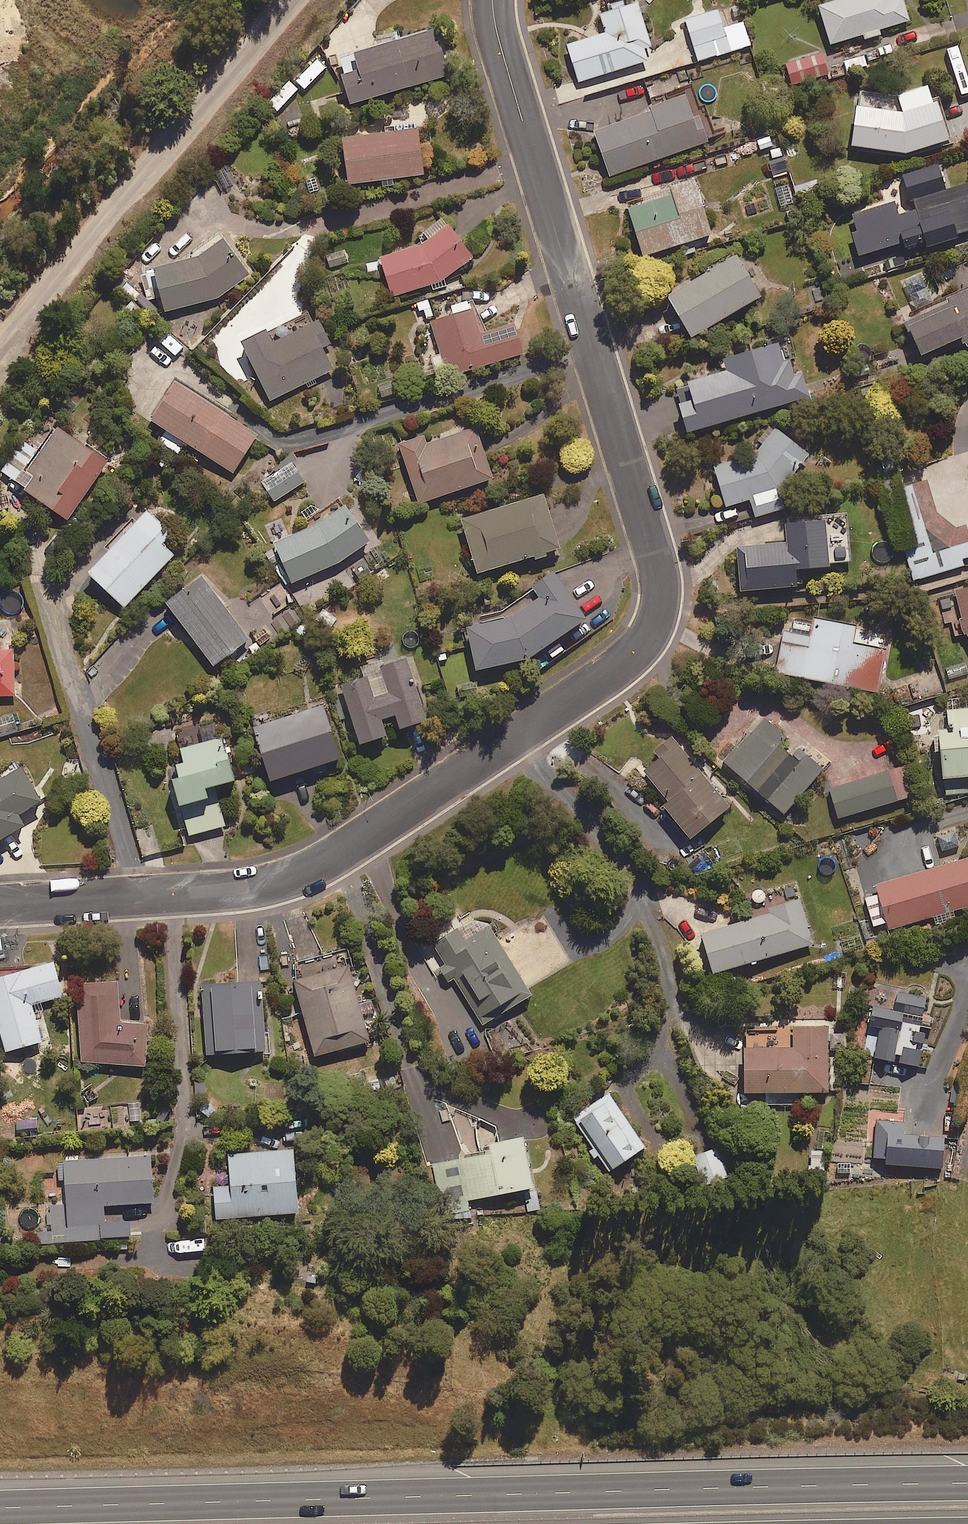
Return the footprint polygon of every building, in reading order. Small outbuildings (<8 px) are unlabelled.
[(652,44),(638,0),(636,0),(600,11),(606,31),(568,42),(580,80),(648,59),(644,46),(652,44)] [(819,3),(831,42),(863,32),(865,37),(881,32),(880,27),(910,18),(905,0),(829,0),(819,3)] [(744,20),(724,26),(719,9),(686,18),(698,59),(750,44),(744,20)] [(351,100),(448,72),(435,26),(355,49),(360,67),(343,71),(351,100)] [(790,85),(829,78),(825,52),(786,59),(790,85)] [(304,90),(326,66),(317,58),(295,82),(304,90)] [(278,109),(297,88),(287,79),(269,100),(278,109)] [(899,92),(856,86),(848,143),(908,151),(950,137),(931,82),(899,92)] [(641,106),(642,110),(592,127),(609,175),(711,139),(701,110),(693,113),(685,90),(641,106)] [(349,181),(424,172),(418,125),(343,134),(349,181)] [(898,200),(851,214),(863,253),(902,241),(905,250),(967,231),(967,178),(948,184),(941,159),(905,170),(916,208),(901,213),(898,200)] [(639,192),(641,200),(628,204),(644,253),(713,231),(694,174),(639,192)] [(382,258),(367,260),(369,277),(387,275),(392,291),(428,280),(432,291),(447,286),(444,275),(475,256),(452,219),(449,221),(444,215),(417,232),(421,239),(380,251),(382,258)] [(218,295),(250,273),(225,236),(192,255),(154,265),(155,269),(141,273),(148,299),(163,295),(166,306),(218,295)] [(330,267),(348,260),(343,247),(325,254),(330,267)] [(693,333),(762,292),(738,251),(668,292),(693,333)] [(120,288),(132,297),(145,307),(151,310),(155,304),(125,282),(120,288)] [(945,295),(947,300),(906,319),(922,352),(967,329),(967,284),(945,295)] [(524,350),(514,319),(482,330),(474,305),(471,305),(468,297),(450,303),(453,311),(431,318),(443,353),(448,352),(455,373),(524,350)] [(322,344),(331,340),(320,316),(272,340),(266,328),(242,340),(271,398),(334,367),(322,344)] [(172,353),(180,344),(164,330),(156,339),(172,353)] [(778,338),(723,355),(726,367),(689,378),(691,384),(677,388),(689,428),(810,393),(803,370),(796,372),(791,357),(784,359),(778,338)] [(904,376),(925,365),(913,343),(893,354),(904,376)] [(232,470),(257,433),(176,378),(151,416),(168,427),(159,439),(178,451),(186,439),(232,470)] [(67,517),(109,459),(58,422),(38,449),(24,439),(2,469),(67,517)] [(418,501),(494,475),(476,422),(428,438),(426,432),(398,441),(418,501)] [(785,505),(779,488),(783,487),(810,452),(772,424),(756,445),(713,459),(728,505),(752,497),(757,514),(785,505)] [(275,500),(305,479),(289,458),(260,479),(275,500)] [(902,549),(914,583),(964,565),(961,556),(967,553),(967,531),(965,522),(947,529),(928,473),(902,482),(923,541),(902,549)] [(462,516),(478,570),(533,553),(535,559),(549,554),(547,549),(561,545),(545,491),(462,516)] [(294,582),(370,543),(348,501),(322,514),(323,517),(274,542),(294,582)] [(101,544),(107,550),(88,570),(124,604),(174,552),(162,540),(172,530),(146,506),(135,517),(132,513),(101,544)] [(797,565),(830,563),(827,516),(786,519),(787,540),(738,543),(741,587),(798,584),(797,565)] [(507,616),(467,621),(473,665),(529,657),(589,615),(554,565),(529,582),(537,594),(507,616)] [(214,662),(249,636),(201,572),(166,599),(214,662)] [(954,586),(962,621),(967,632),(967,583),(954,586)] [(262,600),(272,615),(295,600),(285,585),(262,600)] [(853,641),(856,624),(817,616),(813,638),(785,633),(778,670),(878,690),(886,648),(853,641)] [(275,637),(263,622),(251,632),(257,639),(248,646),(254,654),(275,637)] [(14,646),(0,647),(0,694),(15,694),(14,646)] [(383,654),(360,662),(364,675),(340,683),(359,741),(387,732),(381,717),(396,712),(400,725),(426,717),(407,656),(385,663),(383,654)] [(967,674),(967,671),(965,661),(945,667),(949,679),(967,674)] [(271,778),(341,756),(324,703),(254,725),(271,778)] [(947,708),(948,724),(940,725),(945,793),(967,791),(967,707),(947,708)] [(784,811),(823,767),(765,716),(726,761),(784,811)] [(234,776),(224,736),(180,747),(183,761),(171,764),(188,833),(225,824),(214,781),(234,776)] [(692,835),(730,803),(675,738),(642,766),(668,796),(662,800),(692,835)] [(42,799),(22,764),(0,776),(0,837),(25,823),(18,812),(42,799)] [(837,817),(912,795),(903,765),(828,787),(837,817)] [(967,904),(967,856),(877,883),(880,891),(865,896),(873,925),(887,921),(889,928),(967,904)] [(703,928),(716,972),(816,943),(803,899),(703,928)] [(488,921),(473,916),(442,936),(446,943),(430,953),(448,982),(455,978),(484,1023),(533,992),(488,921)] [(63,994),(54,959),(0,974),(0,1030),(5,1049),(42,1039),(32,1002),(63,994)] [(315,1054),(370,1039),(350,963),(295,978),(315,1054)] [(119,1019),(120,980),(80,979),(78,1061),(146,1062),(147,1020),(119,1019)] [(266,1047),(262,979),(200,983),(203,1017),(206,1017),(209,1051),(266,1047)] [(924,1027),(932,1028),(934,1015),(926,1013),(928,994),(899,990),(896,1007),(872,1004),(865,1057),(918,1065),(924,1027)] [(746,1089),(766,1089),(766,1104),(798,1104),(798,1090),(829,1090),(829,1022),(793,1022),(793,1046),(746,1045),(746,1089)] [(648,1147),(609,1089),(573,1114),(611,1171),(648,1147)] [(904,1131),(905,1124),(878,1120),(873,1157),(943,1165),(946,1136),(904,1131)] [(489,1141),(491,1149),(433,1160),(442,1205),(534,1187),(524,1134),(489,1141)] [(215,1217),(299,1210),(293,1147),(228,1152),(231,1184),(213,1185),(215,1217)] [(707,1180),(726,1174),(717,1147),(698,1153),(707,1180)] [(49,1229),(37,1230),(38,1244),(104,1242),(104,1237),(131,1236),(130,1220),(105,1221),(105,1203),(153,1201),(151,1155),(64,1158),(65,1204),(49,1205),(49,1229)]
